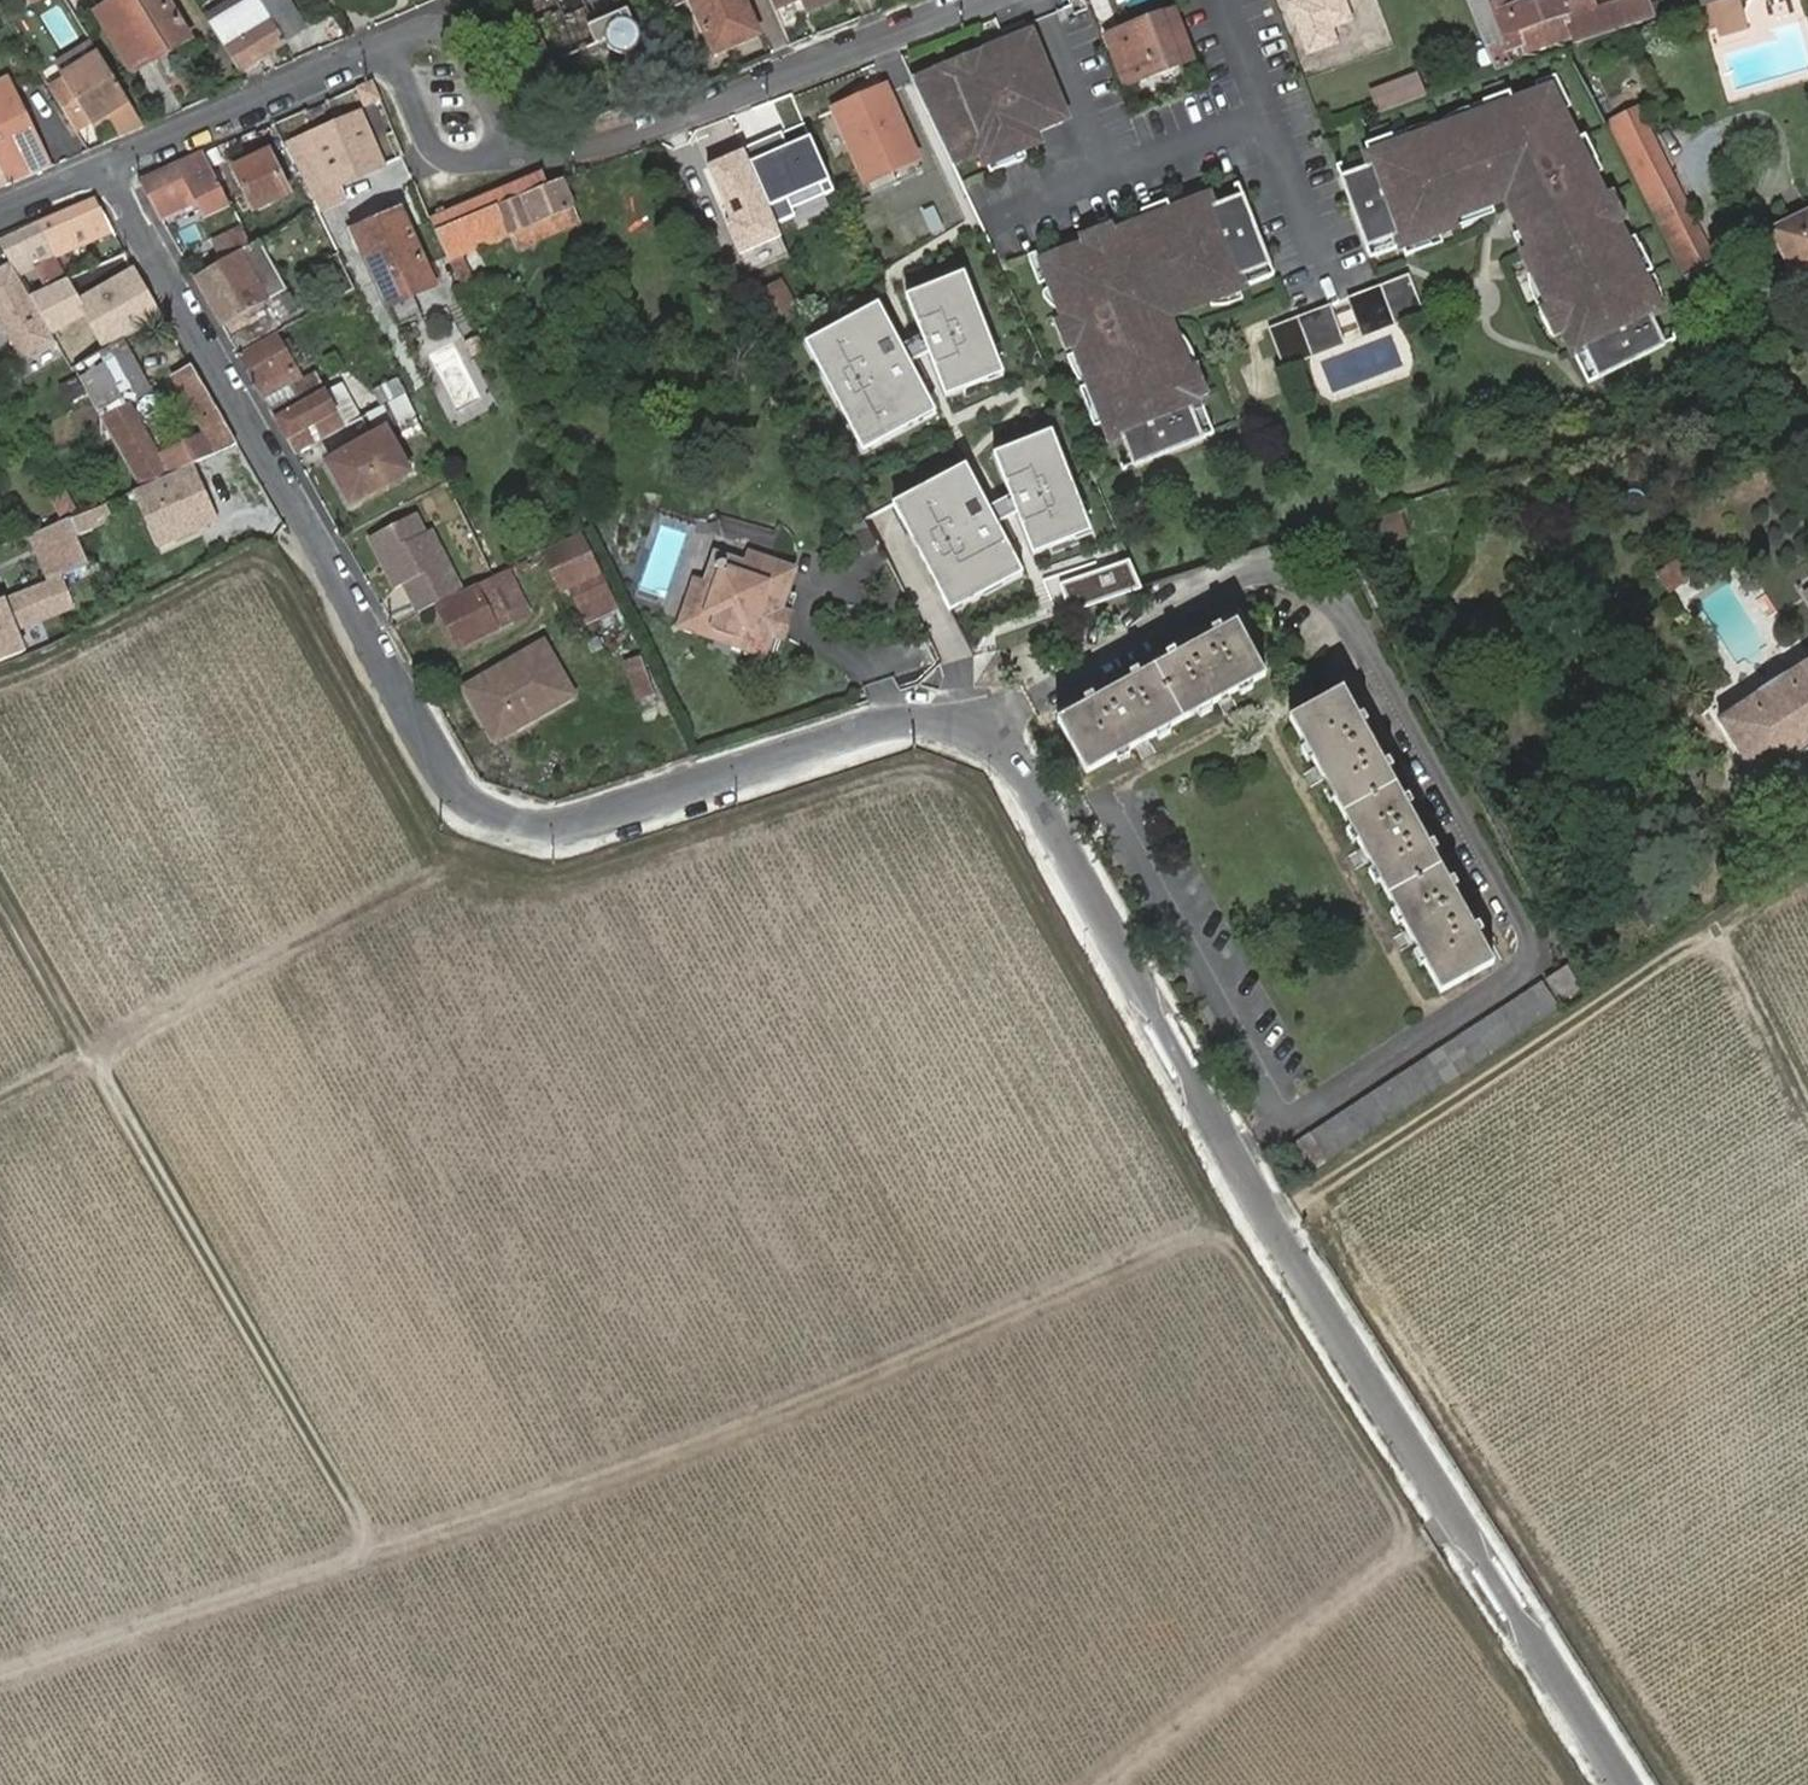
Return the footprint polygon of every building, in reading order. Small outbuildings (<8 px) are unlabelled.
[(129,66),(149,54),(155,62),(188,41),(162,0),(122,0),(97,15),(129,66)] [(208,22),(237,69),(283,43),(258,0),(223,0),(203,13),(208,22)] [(283,43),(306,30),(287,0),(258,0),(283,43)] [(557,12),(531,25),(550,63),(606,39),(609,47),(613,50),(618,53),(623,53),(629,51),(634,46),(638,39),(638,35),(637,31),(635,27),(631,23),(623,9),(617,12),(612,0),(551,0),(557,12)] [(714,54),(759,34),(744,0),(691,0),(714,54)] [(776,12),(801,1),(807,16),(844,0),(771,0),(776,12)] [(1300,0),(1287,5),(1307,58),(1340,45),(1334,28),(1355,21),(1347,0),(1300,0)] [(1657,22),(1652,6),(1650,0),(1629,0),(1599,10),(1596,0),(1532,0),(1508,7),(1506,0),(1474,0),(1471,1),(1501,68),(1511,65),(1508,53),(1522,48),(1524,53),(1573,36),(1576,46),(1657,22)] [(1652,6),(1657,22),(1696,10),(1694,0),(1671,0),(1652,6)] [(1696,10),(1698,9),(1731,0),(1694,0),(1696,10)] [(1698,9),(1705,31),(1717,28),(1719,35),(1747,28),(1739,0),(1731,0),(1698,9)] [(1195,64),(1175,12),(1120,33),(1125,48),(1116,51),(1126,79),(1132,76),(1136,86),(1195,64)] [(1026,45),(1033,42),(1029,32),(982,51),(987,65),(998,61),(1002,59),(1001,55),(1026,45)] [(1110,37),(1116,51),(1125,48),(1120,33),(1110,37)] [(933,82),(915,90),(945,158),(977,145),(982,155),(987,166),(1023,151),(1038,145),(1034,133),(1029,123),(1061,109),(1033,42),(1026,45),(1001,55),(1002,59),(998,61),(987,65),(982,51),(944,66),(948,76),(933,82)] [(60,77),(46,85),(75,131),(89,122),(90,124),(106,114),(119,136),(142,126),(127,102),(96,52),(59,75),(60,77)] [(149,54),(129,66),(134,75),(155,62),(149,54)] [(944,66),(911,80),(915,90),(933,82),(948,76),(944,66)] [(1382,111),(1431,93),(1422,71),(1374,89),(1382,111)] [(0,79),(0,99),(14,92),(6,76),(0,79)] [(372,81),(356,88),(363,105),(379,97),(372,81)] [(1374,166),(1342,178),(1368,248),(1400,237),(1404,247),(1441,233),(1457,228),(1454,219),(1494,205),(1520,195),(1526,193),(1532,206),(1526,209),(1540,242),(1524,249),(1550,304),(1564,332),(1574,353),(1584,348),(1599,379),(1667,347),(1652,316),(1661,312),(1644,278),(1627,242),(1618,226),(1604,198),(1594,176),(1576,141),(1550,89),(1514,103),(1477,116),(1407,142),(1371,155),(1374,166)] [(1363,93),(1371,115),(1382,111),(1374,89),(1363,93)] [(833,116),(865,188),(919,163),(885,91),(833,116)] [(8,184),(47,167),(14,92),(0,99),(0,169),(8,184)] [(1510,93),(1473,106),(1477,116),(1514,103),(1510,93)] [(1640,107),(1610,120),(1687,276),(1716,262),(1640,107)] [(1061,109),(1029,123),(1034,133),(1065,121),(1061,109)] [(361,112),(287,145),(319,217),(348,204),(341,189),(387,168),(361,112)] [(803,124),(700,168),(744,273),(788,254),(773,217),(832,192),(803,124)] [(1404,132),(1367,146),(1371,155),(1407,142),(1404,132)] [(1586,137),(1576,141),(1594,176),(1603,172),(1586,137)] [(977,145),(945,158),(950,168),(982,155),(977,145)] [(232,168),(253,210),(288,191),(268,151),(232,168)] [(1023,151),(987,166),(991,176),(1027,160),(1023,151)] [(221,186),(201,152),(139,180),(160,217),(171,212),(195,201),(202,216),(226,204),(217,188),(221,186)] [(540,172),(429,219),(438,237),(486,216),(493,233),(496,240),(512,233),(570,208),(575,206),(563,182),(548,189),(540,172)] [(1240,186),(1208,198),(1212,207),(1244,195),(1240,186)] [(1526,193),(1520,195),(1526,209),(1532,206),(1526,193)] [(1085,246),(1043,263),(1064,317),(1077,350),(1091,388),(1106,424),(1113,445),(1123,441),(1134,468),(1205,440),(1192,407),(1201,404),(1200,399),(1188,370),(1170,323),(1165,310),(1187,301),(1192,314),(1245,293),(1240,281),(1272,268),(1244,195),(1212,207),(1208,198),(1173,212),(1136,226),(1117,234),(1085,246)] [(1614,195),(1604,198),(1618,226),(1628,221),(1614,195)] [(19,278),(37,270),(47,290),(70,279),(59,258),(113,231),(97,198),(45,220),(0,241),(0,245),(10,262),(19,278)] [(195,201),(171,212),(178,228),(202,216),(195,201)] [(1169,203),(1133,216),(1136,226),(1173,212),(1169,203)] [(1494,205),(1454,219),(1457,228),(1497,213),(1494,205)] [(577,223),(570,208),(512,233),(520,249),(577,223)] [(387,308),(434,287),(402,211),(355,232),(387,308)] [(486,216),(438,237),(446,253),(457,248),(493,233),(486,216)] [(238,250),(253,242),(243,225),(239,217),(225,224),(230,233),(214,242),(223,259),(238,250)] [(1113,224),(1082,236),(1085,246),(1117,234),(1113,224)] [(1441,233),(1404,247),(1407,257),(1445,243),(1441,233)] [(1400,237),(1368,248),(1372,259),(1404,247),(1400,237)] [(1636,238),(1627,242),(1644,278),(1653,273),(1636,238)] [(188,248),(201,272),(223,259),(214,242),(213,240),(188,248)] [(457,248),(446,253),(451,264),(463,258),(457,248)] [(194,276),(238,354),(278,332),(281,330),(238,250),(223,259),(201,272),(194,276)] [(1806,284),(1807,283),(1807,253),(1795,260),(1806,284)] [(334,300),(355,288),(339,254),(316,265),(334,300)] [(463,258),(451,264),(462,285),(474,279),(463,257),(463,258)] [(10,262),(0,268),(0,322),(24,363),(57,344),(52,336),(30,297),(19,278),(10,262)] [(1716,262),(1687,276),(1696,296),(1726,280),(1716,262)] [(1272,268),(1240,281),(1245,293),(1277,281),(1272,268)] [(47,290),(30,297),(52,336),(84,318),(102,348),(120,338),(159,313),(134,269),(79,297),(70,279),(47,290)] [(1005,375),(963,272),(907,295),(946,395),(1005,375)] [(753,300),(770,331),(796,318),(780,285),(753,300)] [(1364,307),(1356,310),(1363,331),(1390,321),(1379,294),(1361,300),(1364,307)] [(1361,300),(1353,303),(1356,310),(1364,307),(1361,300)] [(1187,301),(1165,310),(1170,323),(1192,314),(1187,301)] [(937,411),(876,304),(804,342),(862,449),(937,411)] [(1550,304),(1541,308),(1555,337),(1564,332),(1550,304)] [(1330,312),(1322,315),(1325,322),(1333,319),(1330,312)] [(1322,315),(1303,323),(1314,350),(1341,340),(1333,319),(1325,322),(1322,315)] [(1055,321),(1067,353),(1077,350),(1064,317),(1055,321)] [(1390,321),(1363,331),(1367,338),(1393,328),(1390,321)] [(256,387),(296,366),(278,332),(238,354),(256,387)] [(102,348),(72,367),(100,418),(124,403),(148,389),(120,338),(102,348)] [(1341,340),(1314,350),(1316,357),(1344,347),(1341,340)] [(256,387),(261,397),(301,377),(296,366),(256,387)] [(1200,366),(1188,370),(1200,399),(1210,395),(1200,366)] [(143,437),(116,449),(140,487),(233,441),(190,367),(172,376),(173,382),(204,435),(167,452),(154,431),(143,437)] [(382,407),(407,394),(394,368),(369,381),(382,407)] [(301,440),(305,445),(344,426),(325,391),(316,375),(288,389),(298,406),(274,418),(290,445),(301,440)] [(325,391),(344,426),(354,420),(335,386),(325,391)] [(1091,388),(1082,392),(1096,427),(1106,424),(1091,388)] [(385,431),(417,415),(407,394),(382,407),(372,412),(382,432),(385,431)] [(100,418),(116,449),(143,437),(124,403),(100,418)] [(1201,404),(1192,407),(1205,440),(1214,437),(1201,404)] [(1090,533),(1051,430),(990,453),(1033,554),(1090,533)] [(407,474),(385,431),(382,432),(326,461),(348,504),(407,474)] [(290,445),(293,451),(305,445),(301,440),(290,445)] [(1123,441),(1113,445),(1124,472),(1134,468),(1123,441)] [(1024,575),(964,463),(891,502),(950,609),(1024,575)] [(140,487),(132,491),(149,529),(166,521),(174,539),(217,518),(192,464),(140,487)] [(62,521),(80,514),(65,488),(48,498),(62,521)] [(891,502),(864,517),(944,666),(974,659),(891,502)] [(80,514),(69,519),(77,534),(91,527),(85,512),(80,514)] [(416,513),(364,540),(390,591),(400,586),(415,615),(437,604),(463,591),(431,529),(425,532),(416,513)] [(1399,515),(1335,535),(1338,546),(1378,533),(1383,548),(1407,540),(1399,515)] [(84,563),(66,520),(29,535),(43,567),(46,566),(51,577),(84,563)] [(166,521),(149,529),(156,546),(174,539),(166,521)] [(581,532),(539,553),(560,595),(566,592),(575,610),(610,592),(603,577),(581,532)] [(749,559),(710,547),(683,628),(734,646),(737,635),(717,628),(720,619),(710,615),(717,594),(707,590),(713,571),(727,564),(745,570),(749,559)] [(792,573),(749,559),(745,570),(727,564),(713,571),(707,590),(717,594),(710,615),(720,619),(717,628),(737,635),(734,646),(765,657),(770,640),(780,610),(792,573)] [(1130,560),(1061,583),(1072,613),(1141,588),(1130,560)] [(1677,562),(1662,572),(1672,588),(1690,577),(1677,562)] [(507,571),(490,580),(510,620),(528,611),(507,571)] [(60,574),(51,577),(0,598),(0,659),(22,650),(13,628),(73,604),(60,574)] [(457,647),(489,630),(510,620),(490,580),(463,591),(437,604),(457,647)] [(610,592),(575,610),(582,623),(616,606),(610,592)] [(780,610),(770,640),(785,645),(795,615),(780,610)] [(1236,625),(1056,721),(1084,776),(1265,677),(1236,625)] [(467,695),(492,740),(571,695),(541,643),(486,674),(491,682),(467,695)] [(641,662),(626,666),(637,696),(652,692),(641,662)] [(1719,718),(1719,722),(1756,784),(1807,752),(1807,662),(1719,718)] [(486,674),(463,687),(467,695),(491,682),(486,674)] [(1289,720),(1440,994),(1493,964),(1343,691),(1289,720)] [(1580,988),(1567,968),(1547,981),(1560,1003),(1580,988)]
